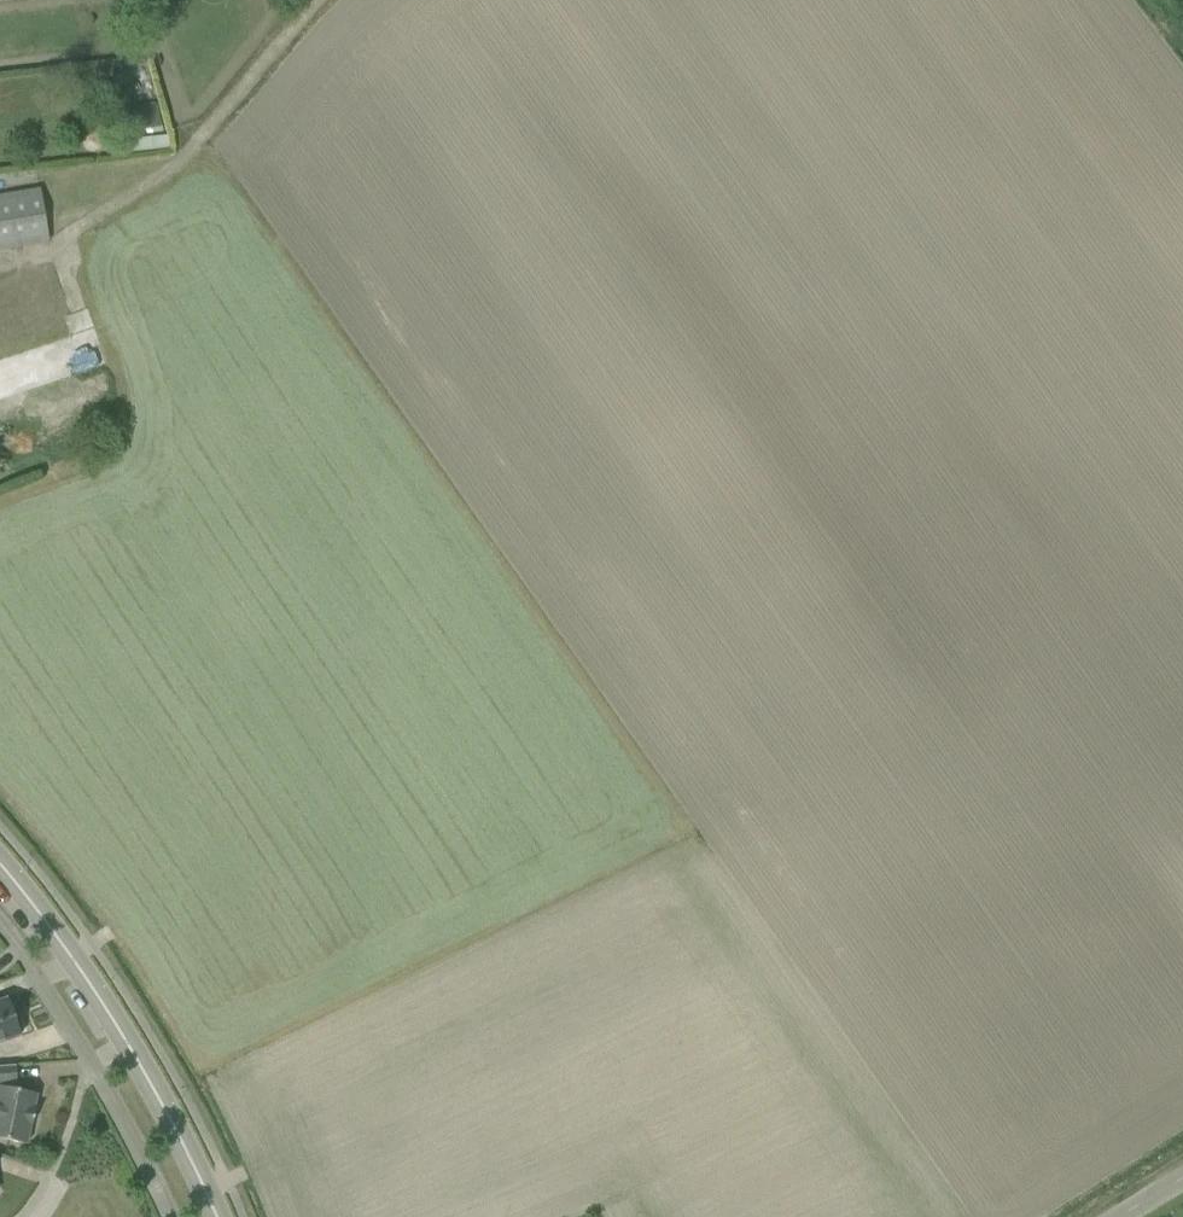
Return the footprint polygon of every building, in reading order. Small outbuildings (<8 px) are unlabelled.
[(48,242),(40,190),(0,196),(0,250),(48,242)] [(19,1036),(18,1032),(22,1030),(18,1016),(13,1018),(6,998),(0,1000),(0,1043),(19,1036)] [(2,1139),(26,1144),(30,1124),(31,1124),(34,1110),(33,1109),(36,1094),(8,1088),(8,1083),(16,1083),(15,1065),(0,1066),(0,1139),(2,1139)]
